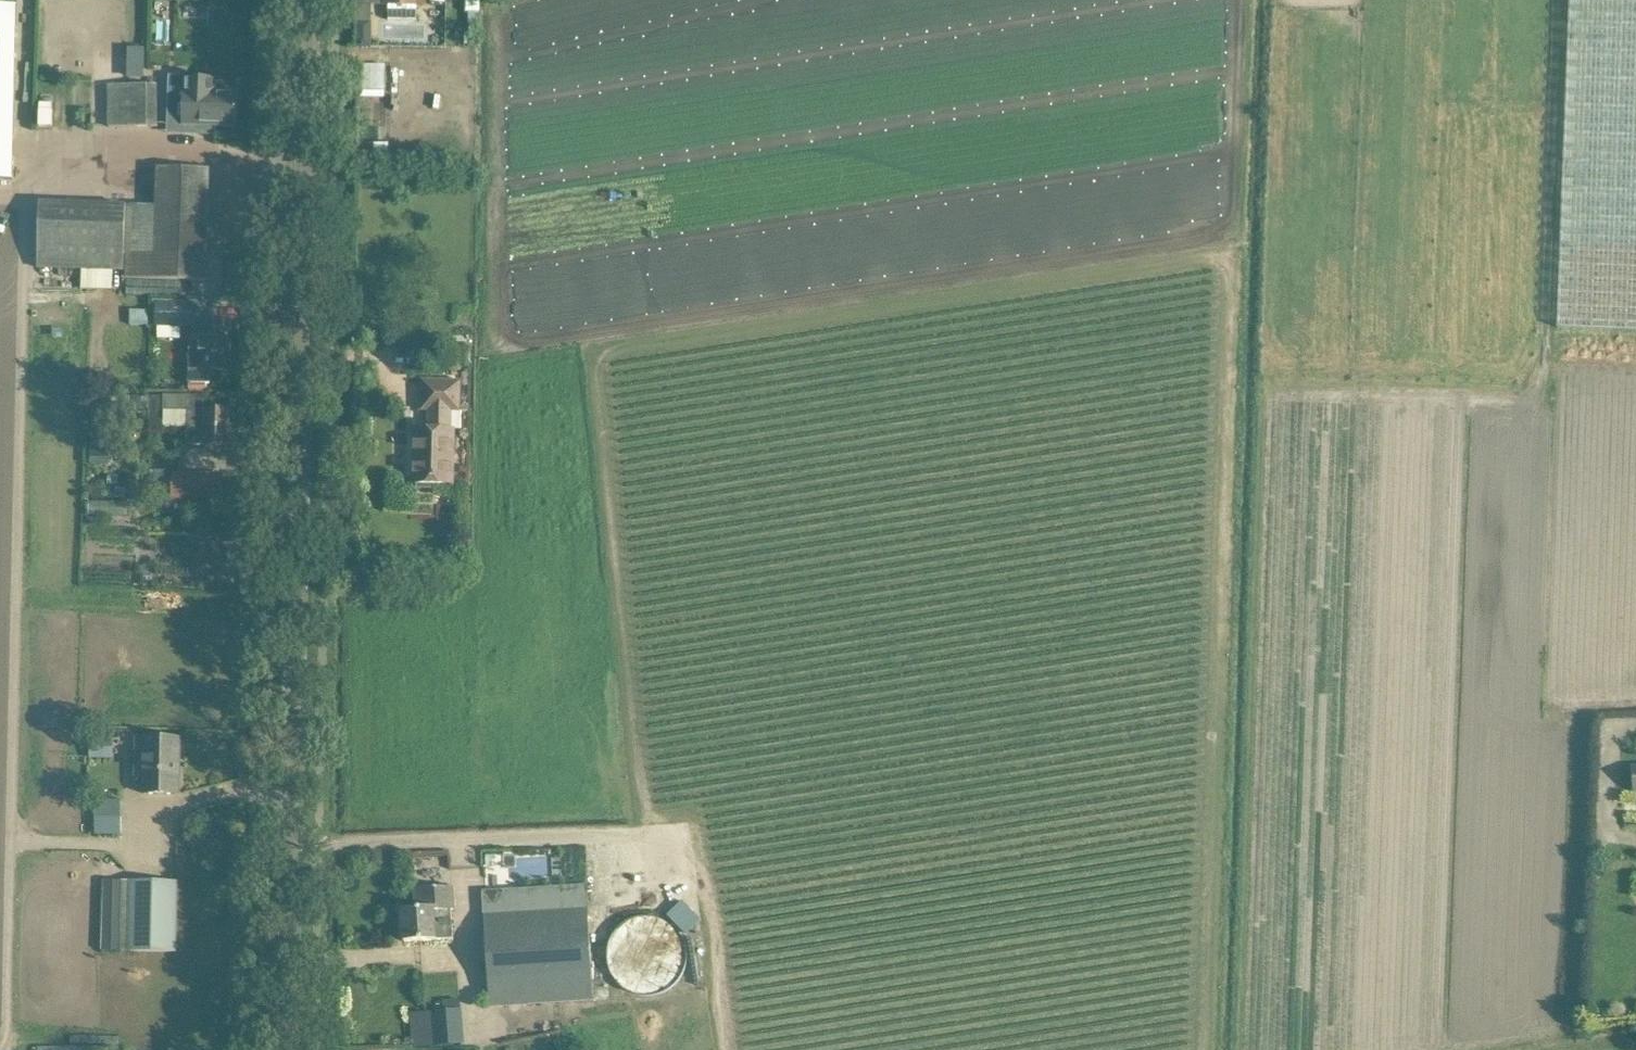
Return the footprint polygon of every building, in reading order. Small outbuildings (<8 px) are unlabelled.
[(1635,331),(1635,0),(1569,0),(1568,19),(1556,328),(1635,331)] [(13,181),(17,7),(0,7),(0,180),(13,181)] [(393,94),(392,68),(363,70),(364,96),(393,94)] [(216,91),(216,80),(186,79),(185,126),(237,127),(238,92),(216,91)] [(158,84),(110,85),(110,126),(158,125),(158,84)] [(206,279),(210,169),(157,167),(156,205),(40,202),(38,268),(81,269),(81,288),(111,289),(112,270),(125,270),(125,278),(206,279)] [(158,303),(157,325),(181,326),(193,326),(193,323),(193,304),(158,303)] [(138,315),(138,330),(156,330),(156,315),(138,315)] [(230,369),(231,324),(199,323),(198,348),(190,348),(189,381),(210,382),(210,369),(230,369)] [(429,410),(429,429),(414,429),(413,483),(417,484),(417,488),(433,488),(433,484),(452,484),(453,430),(450,430),(451,410),(458,410),(459,382),(423,382),(422,409),(429,410)] [(165,395),(164,410),(164,427),(188,427),(188,443),(200,444),(200,442),(229,443),(230,410),(201,409),(201,395),(165,395)] [(207,499),(208,473),(173,472),(172,498),(207,499)] [(109,738),(88,738),(88,757),(109,756),(109,738)] [(145,738),(145,739),(137,738),(136,776),(145,776),(144,794),(178,795),(179,739),(145,738)] [(120,816),(96,817),(96,835),(120,834),(120,816)] [(103,881),(101,950),(130,951),(174,952),(176,882),(132,881),(103,881)] [(593,1002),(588,911),(587,884),(484,890),(486,916),(490,1007),(593,1002)] [(414,889),(416,908),(402,909),(404,942),(453,938),(451,910),(453,910),(452,886),(414,889)] [(700,920),(682,900),(666,915),(685,934),(700,920)] [(413,1046),(465,1043),(463,1009),(460,1009),(460,1002),(453,1003),(453,1010),(411,1013),(413,1046)]
